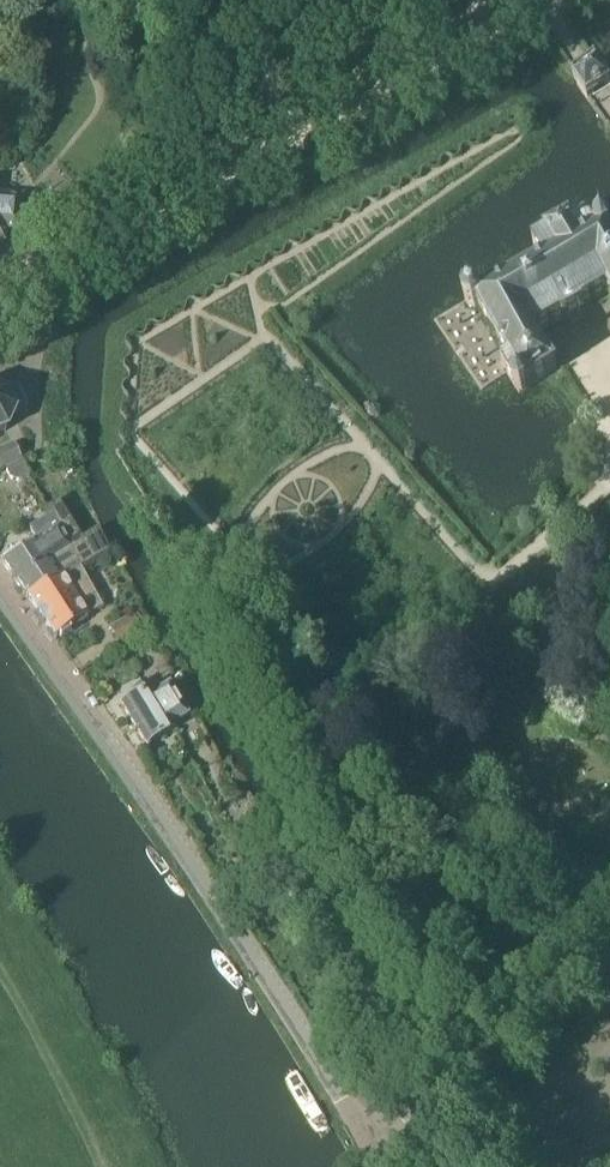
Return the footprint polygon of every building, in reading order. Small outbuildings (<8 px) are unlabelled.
[(609,83),(609,82),(596,61),(586,68),(573,77),(587,98),(601,89),(609,83)] [(2,243),(3,232),(17,233),(20,198),(0,196),(0,243),(2,243)] [(605,224),(607,221),(606,215),(601,212),(595,215),(592,223),(589,219),(575,227),(571,219),(545,234),(547,237),(534,245),(543,260),(482,295),(480,292),(473,289),(467,293),(465,299),(469,305),(476,307),(479,306),(510,359),(503,363),(508,373),(518,391),(547,374),(556,369),(536,333),(562,319),(563,320),(583,309),(582,307),(608,293),(609,296),(609,232),(605,224)] [(15,412),(23,408),(12,385),(5,388),(0,387),(0,434),(10,430),(15,412)] [(20,460),(21,460),(14,445),(0,452),(0,470),(5,468),(20,460)] [(28,476),(20,460),(5,468),(10,479),(17,481),(28,476)] [(13,581),(28,599),(108,555),(95,533),(79,542),(57,504),(45,511),(49,518),(50,517),(56,529),(58,528),(69,550),(13,581)] [(49,561),(69,550),(58,528),(56,529),(50,517),(49,518),(29,529),(36,541),(11,555),(10,553),(8,554),(9,556),(1,561),(0,561),(0,562),(13,580),(49,561)] [(80,571),(28,599),(28,600),(29,601),(30,601),(37,613),(36,614),(43,624),(44,623),(52,634),(53,636),(54,637),(86,618),(85,618),(101,609),(80,571)] [(132,617),(111,629),(119,644),(140,631),(132,617)] [(159,701),(151,689),(149,690),(145,683),(133,690),(137,697),(121,706),(122,708),(121,708),(122,710),(123,709),(130,721),(128,722),(135,733),(136,732),(143,744),(143,745),(144,746),(145,746),(145,747),(175,730),(173,727),(188,720),(172,694),(159,701)]
